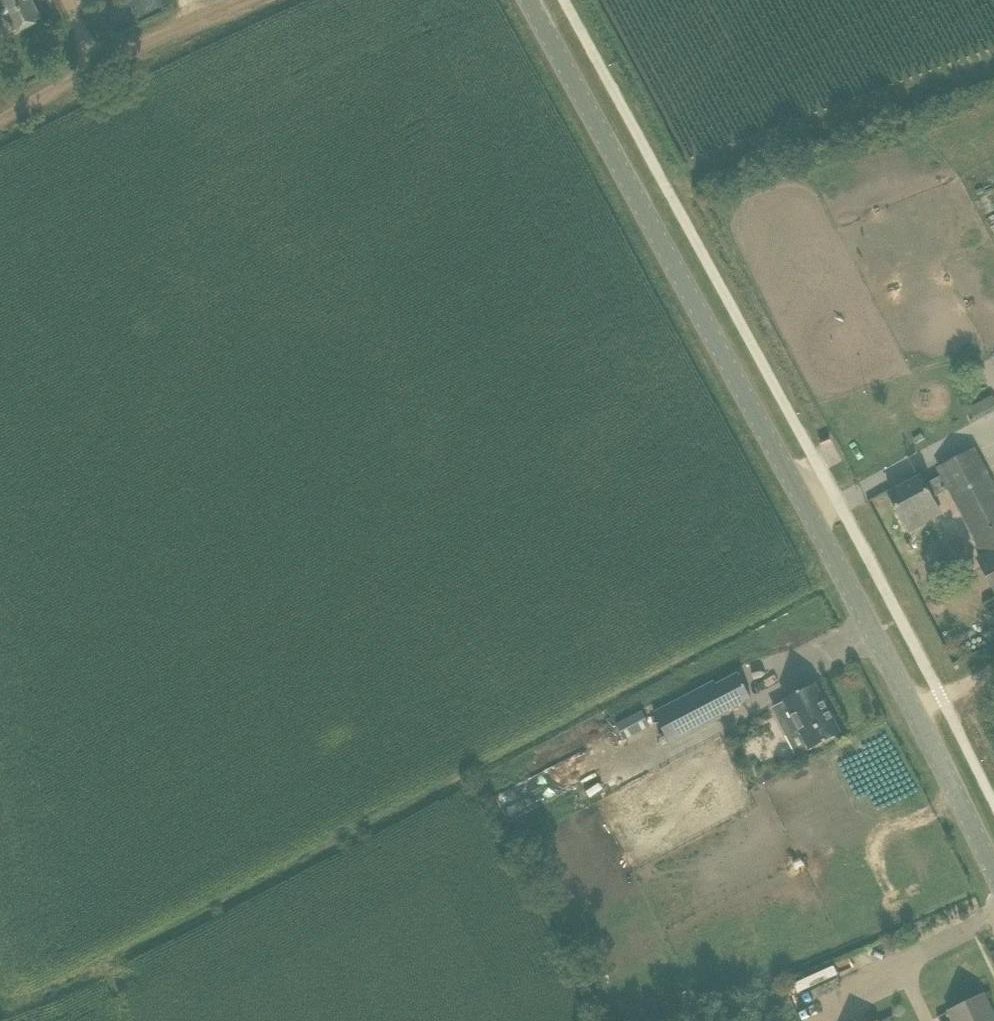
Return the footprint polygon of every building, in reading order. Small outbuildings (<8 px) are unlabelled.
[(1,33),(9,30),(10,33),(39,19),(29,0),(0,0),(0,31),(1,33)] [(969,409),(975,422),(993,413),(993,399),(993,398),(969,409)] [(975,447),(936,467),(941,476),(925,484),(921,477),(890,493),(909,530),(941,513),(933,498),(950,489),(984,554),(978,557),(993,587),(993,482),(975,447)] [(715,680),(656,710),(672,740),(730,710),(728,706),(751,695),(739,672),(716,683),(715,680)] [(810,749),(841,733),(815,683),(784,699),(785,701),(778,705),(784,716),(779,719),(788,735),(800,729),(810,749)] [(983,994),(949,1011),(954,1020),(993,1020),(993,1017),(983,994)]
